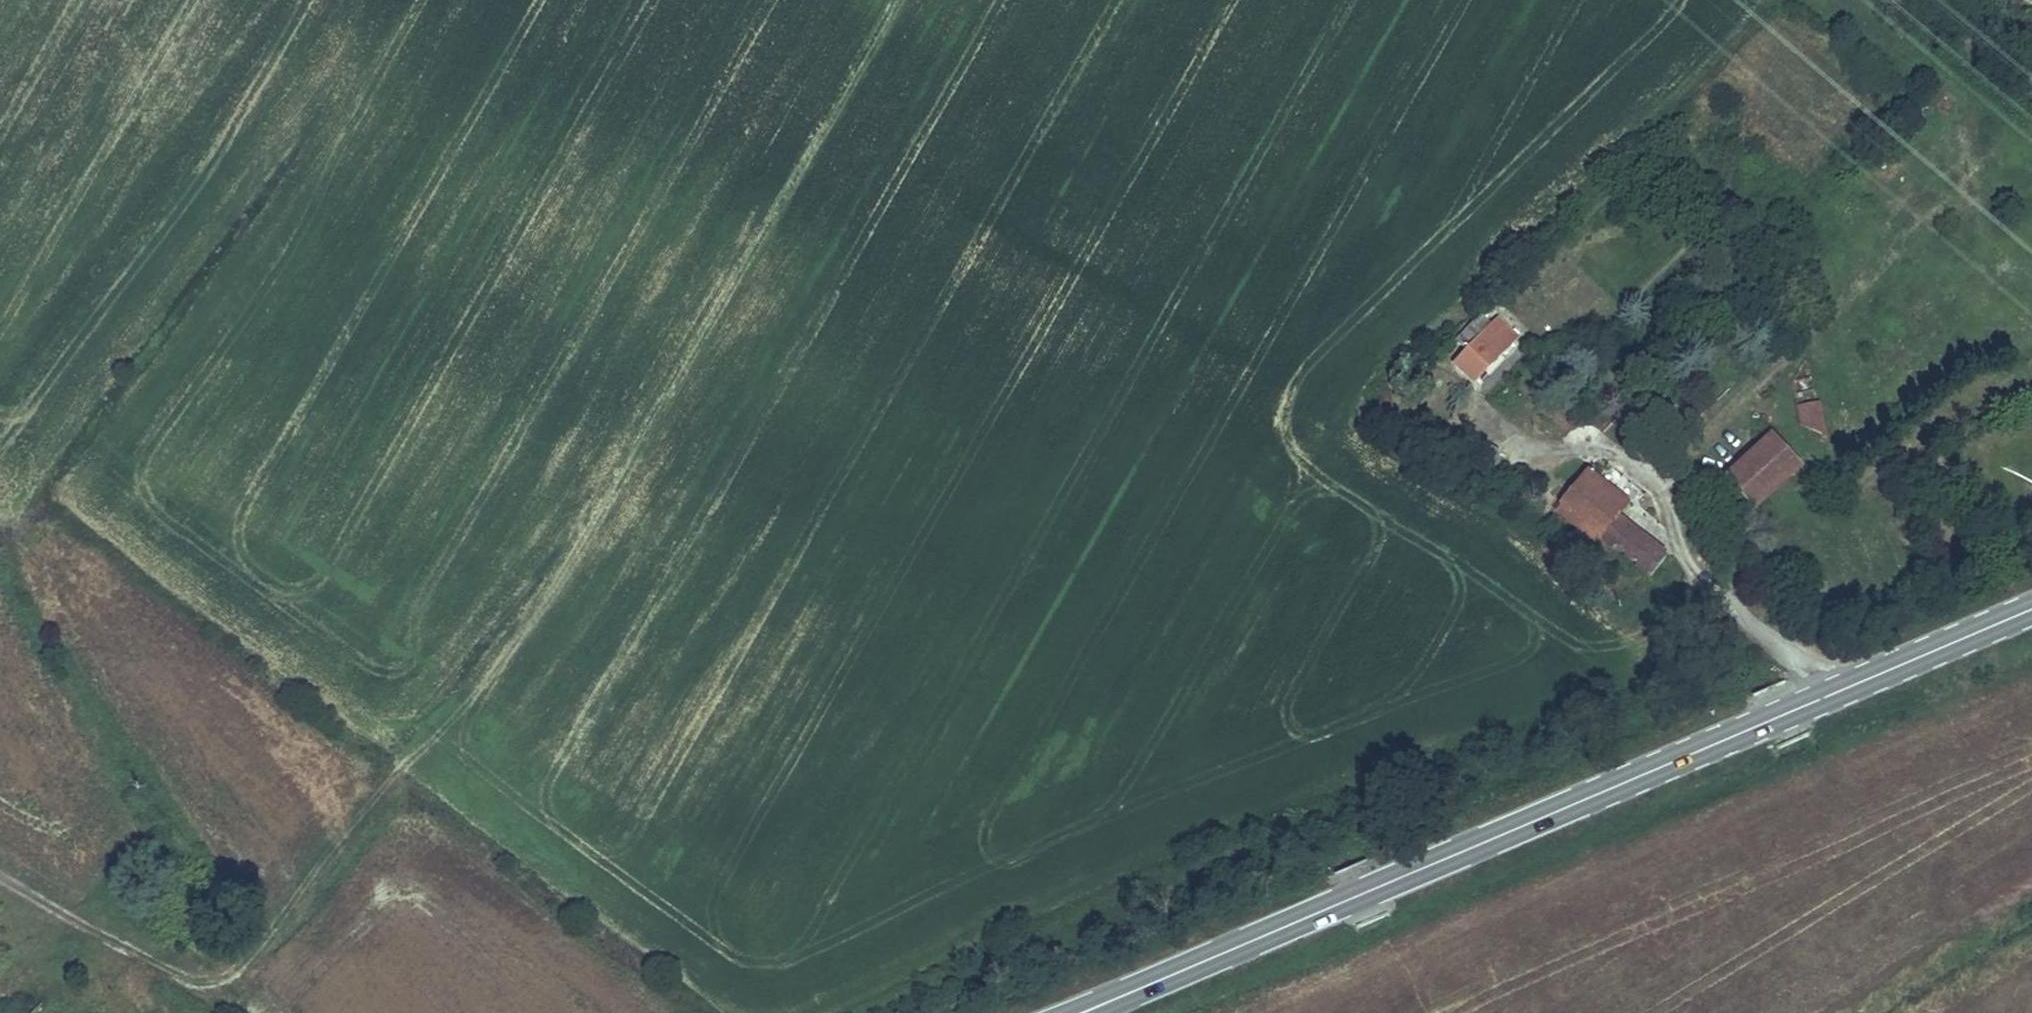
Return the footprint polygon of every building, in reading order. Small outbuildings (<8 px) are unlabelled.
[(1456,359),(1478,381),(1521,336),(1500,315),(1492,322),(1482,314),(1461,336),(1470,345),(1456,359)] [(1823,397),(1799,401),(1802,423),(1830,434),(1823,397)] [(1777,429),(1729,471),(1760,506),(1808,463),(1777,429)] [(1605,539),(1652,573),(1672,547),(1624,513),(1636,497),(1589,464),(1551,516),(1597,549),(1605,539)]
